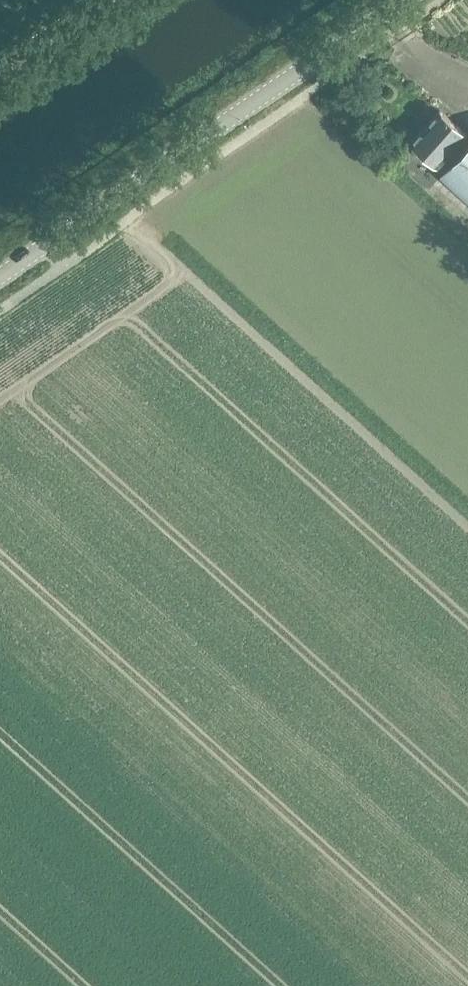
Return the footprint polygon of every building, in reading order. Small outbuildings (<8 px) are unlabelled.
[(467,133),(440,109),(411,142),(445,172),(441,177),(467,201),(467,134),(467,133)]
